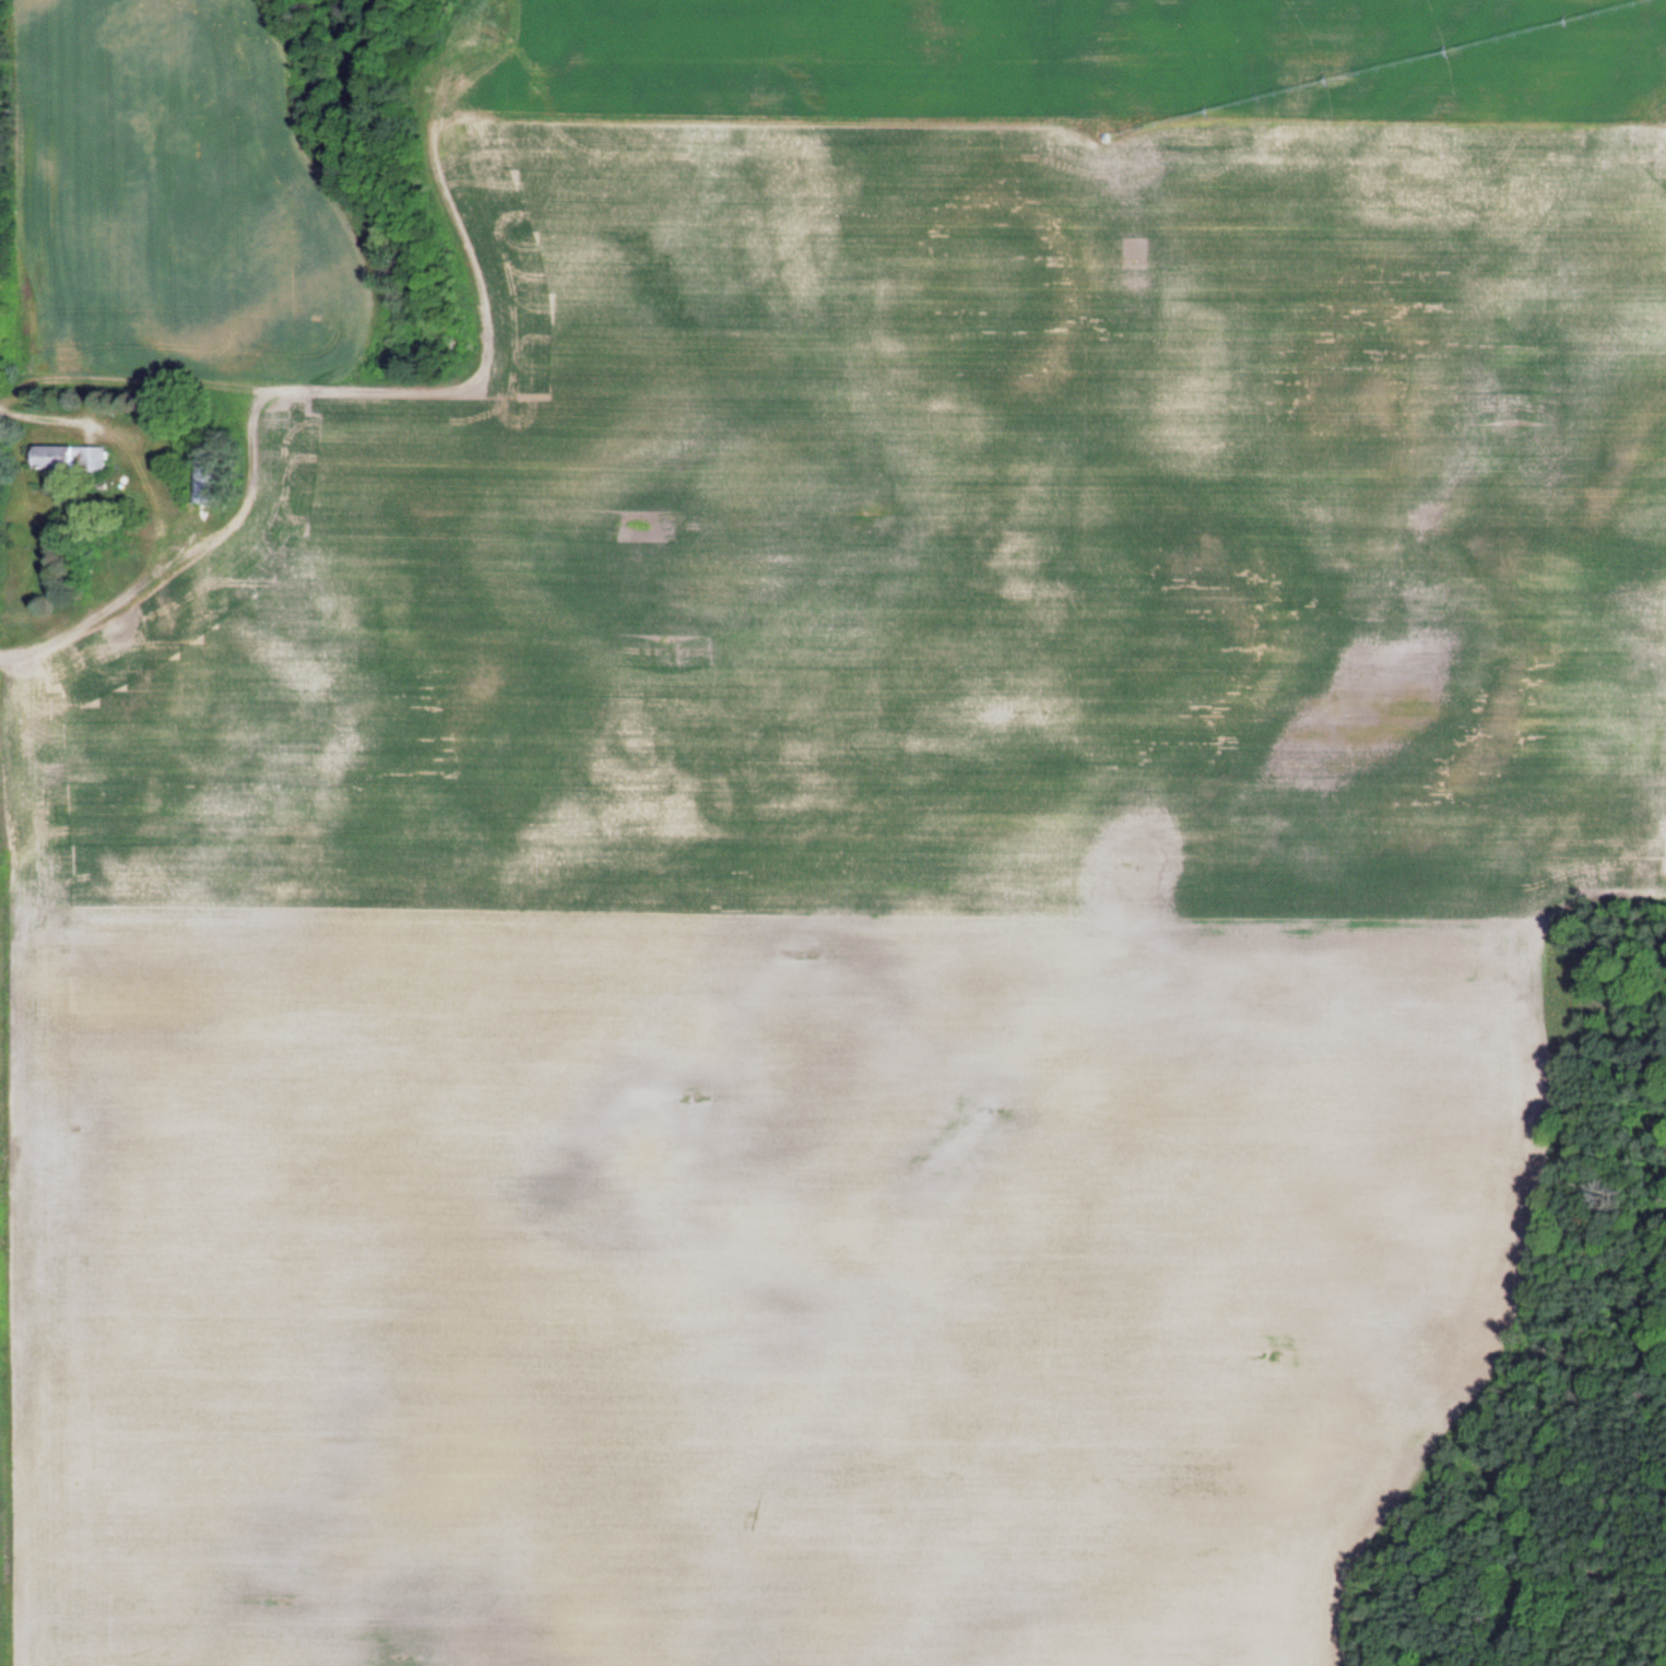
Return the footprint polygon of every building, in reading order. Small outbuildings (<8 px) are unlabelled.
[(110,446),(39,446),(39,471),(110,471),(110,446)] [(195,502),(223,502),(223,448),(195,448),(195,502)]
